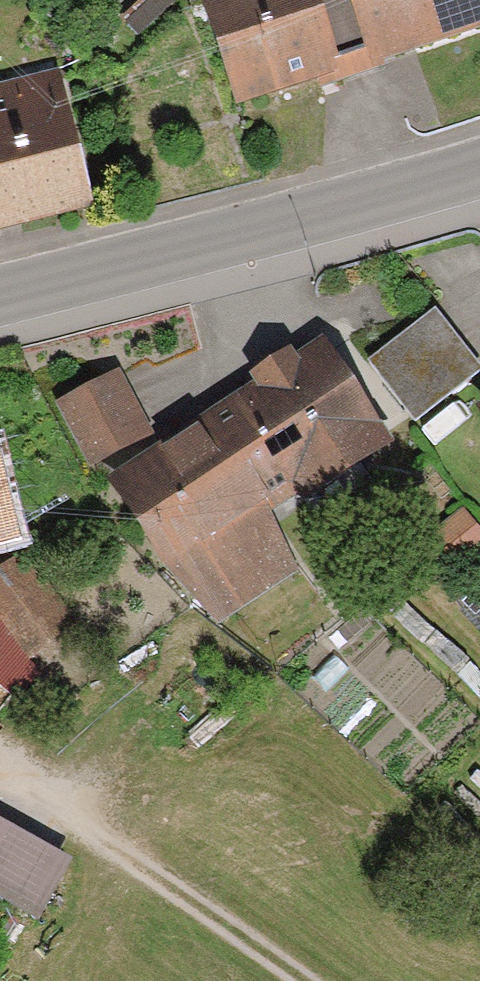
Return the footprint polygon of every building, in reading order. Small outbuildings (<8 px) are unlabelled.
[(312,0),(198,0),(228,90),(330,55),(312,0)] [(330,55),(371,42),(356,0),(312,0),(330,55)] [(371,42),(479,6),(479,0),(356,0),(371,42)] [(80,190),(50,67),(0,78),(0,209),(80,190)] [(466,362),(420,299),(359,343),(405,406),(466,362)] [(167,550),(255,492),(333,441),(344,456),(384,430),(319,332),(292,350),(283,337),(245,362),(253,374),(113,467),(167,550)] [(150,431),(115,365),(51,400),(86,465),(150,431)] [(10,522),(0,475),(0,525),(10,522)] [(255,492),(167,550),(208,610),(295,553),(255,492)] [(455,497),(422,523),(449,557),(479,533),(479,529),(455,497)] [(9,549),(0,556),(0,625),(17,646),(59,612),(9,549)] [(28,905),(59,845),(0,814),(0,889),(28,905)]
